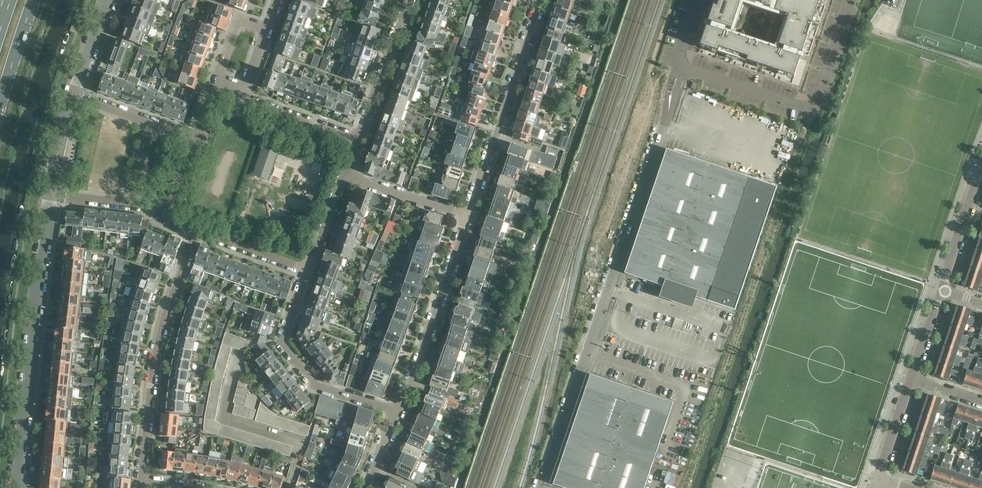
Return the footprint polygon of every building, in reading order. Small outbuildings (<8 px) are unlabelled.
[(133,5),(152,13),(155,7),(159,8),(161,5),(161,4),(156,2),(151,0),(134,0),(132,5),(133,5)] [(178,11),(181,1),(179,0),(175,0),(172,9),(178,11)] [(187,6),(195,8),(198,0),(190,0),(183,4),(187,6)] [(228,5),(244,11),(248,0),(247,0),(229,0),(228,3),(228,5)] [(362,10),(379,16),(383,5),(368,0),(362,0),(359,8),(362,10)] [(428,10),(445,16),(449,18),(450,18),(454,7),(449,6),(432,0),(428,10)] [(496,0),(493,10),(509,16),(512,6),(496,0)] [(554,7),(571,13),(574,3),(574,2),(567,0),(557,0),(554,7)] [(708,22),(706,27),(700,46),(794,78),(800,58),(802,54),(814,17),(815,13),(818,6),(819,2),(820,0),(778,0),(774,12),(788,16),(778,46),(784,48),(789,49),(787,54),(719,31),(721,26),(726,28),(731,30),(741,0),(755,5),(757,0),(715,0),(708,22)] [(760,6),(770,9),(773,0),(762,0),(760,6)] [(294,1),(291,11),(307,17),(310,9),(309,8),(310,6),(294,1)] [(187,6),(183,4),(179,14),(184,15),(187,6)] [(233,10),(217,4),(213,15),(230,20),(233,10)] [(133,12),(131,16),(148,23),(152,24),(154,20),(150,19),(152,13),(133,5),(130,11),(133,12)] [(554,7),(551,18),(567,23),(571,13),(554,7)] [(362,10),(359,18),(361,18),(360,20),(376,26),(379,16),(362,10)] [(428,10),(425,20),(441,26),(443,20),(447,22),(449,18),(445,16),(428,10)] [(493,10),(489,21),(505,26),(509,16),(493,10)] [(291,11),(287,21),(304,27),(309,29),(313,18),(307,17),(291,11)] [(206,24),(210,25),(214,27),(216,28),(222,30),(226,31),(230,20),(213,15),(210,13),(206,24)] [(176,24),(180,26),(184,16),(179,14),(176,24)] [(340,25),(343,17),(339,15),(335,26),(340,28),(341,26),(340,25)] [(470,15),(467,25),(472,26),(475,16),(470,15)] [(131,16),(127,27),(144,33),(148,23),(131,16)] [(551,18),(548,28),(564,34),(567,23),(551,18)] [(425,20),(421,31),(445,39),(447,35),(439,32),(441,26),(425,20)] [(287,21),(283,32),(300,38),(304,27),(287,21)] [(481,29),(486,31),(502,36),(505,26),(489,21),(487,27),(482,25),(481,29)] [(200,22),(197,32),(213,38),(216,28),(214,27),(210,25),(206,24),(200,22)] [(362,29),(360,35),(376,41),(380,31),(365,26),(364,29),(362,29)] [(127,27),(123,38),(141,44),(143,38),(144,33),(127,27)] [(465,28),(463,35),(468,36),(470,37),(472,30),(465,28)] [(548,28),(544,38),(561,44),(564,34),(548,28)] [(421,31),(417,41),(433,47),(434,45),(435,45),(436,42),(438,43),(439,42),(443,44),(444,43),(447,44),(448,40),(445,39),(421,31)] [(486,31),(482,41),(499,47),(502,36),(486,31)] [(197,32),(193,42),(209,48),(213,38),(197,32)] [(283,32),(280,42),(296,48),(303,50),(306,40),(300,38),(283,32)] [(596,33),(594,40),(600,42),(602,35),(596,33)] [(360,35),(356,46),(373,52),(376,41),(360,35)] [(544,38),(541,49),(557,54),(561,55),(574,60),(576,55),(559,50),(561,44),(544,38)] [(118,39),(110,63),(120,67),(121,64),(123,64),(129,46),(128,45),(129,43),(118,39)] [(186,51),(190,52),(206,58),(209,48),(193,42),(189,41),(186,51)] [(411,41),(407,52),(424,58),(427,50),(425,50),(426,47),(411,41)] [(482,41),(479,52),(495,57),(499,47),(482,41)] [(280,42),(276,52),(292,58),(297,60),(301,49),(296,48),(280,42)] [(316,43),(314,43),(313,48),(323,51),(325,46),(316,43)] [(464,46),(460,45),(457,52),(464,55),(466,47),(464,46)] [(356,46),(352,56),(369,62),(373,52),(356,46)] [(150,51),(139,47),(137,52),(148,56),(150,51)] [(333,50),(328,48),(325,56),(330,58),(333,50)] [(541,49),(538,59),(554,64),(557,54),(541,49)] [(186,63),(202,69),(206,58),(190,52),(186,51),(182,50),(180,55),(188,57),(186,63)] [(407,52),(403,62),(420,68),(424,58),(407,52)] [(479,52),(476,62),(492,67),(495,57),(479,52)] [(265,75),(267,76),(267,77),(265,81),(263,81),(262,84),(263,87),(273,91),(274,89),(279,75),(279,73),(277,73),(279,67),(282,68),(285,59),(275,55),(270,69),(269,71),(267,71),(265,75)] [(345,65),(349,66),(366,72),(369,62),(352,56),(349,55),(345,65)] [(320,67),(327,70),(330,60),(324,57),(320,67)] [(185,67),(182,73),(199,79),(202,69),(186,63),(175,59),(174,63),(185,67)] [(538,59),(534,69),(551,75),(554,64),(538,59)] [(403,62),(399,73),(416,79),(420,68),(403,62)] [(476,62),(472,72),(489,77),(492,67),(476,62)] [(103,82),(100,92),(110,95),(117,78),(120,67),(115,65),(112,73),(111,72),(110,76),(106,74),(105,77),(104,76),(102,81),(103,82)] [(345,65),(344,65),(342,71),(341,70),(339,74),(362,82),(366,72),(349,66),(345,65)] [(181,78),(179,84),(195,89),(199,79),(182,73),(171,69),(168,68),(166,72),(170,73),(170,74),(181,78)] [(534,69),(531,80),(547,85),(551,75),(534,69)] [(117,78),(110,95),(121,99),(127,81),(130,74),(125,72),(123,80),(117,78)] [(279,75),(274,89),(284,93),(290,76),(279,72),(279,73),(279,75)] [(489,77),(472,72),(469,83),(472,84),(489,89),(491,82),(488,81),(489,77)] [(399,73),(396,83),(418,90),(421,81),(419,80),(416,79),(399,73)] [(290,76),(284,93),(294,96),(300,79),(290,76)] [(148,89),(142,106),(152,110),(159,93),(152,90),(156,81),(152,79),(150,85),(148,89)] [(300,79),(294,96),(304,100),(311,83),(300,79)] [(531,80),(527,90),(544,95),(557,99),(561,101),(562,97),(545,92),(547,85),(531,80)] [(127,81),(121,99),(131,103),(138,85),(127,81)] [(139,82),(138,85),(131,103),(142,106),(148,89),(150,85),(139,81),(139,82)] [(311,83),(304,100),(315,104),(321,86),(311,83)] [(364,93),(366,87),(356,83),(354,88),(354,89),(364,93)] [(396,83),(392,93),(409,99),(414,101),(418,90),(396,83)] [(472,84),(469,94),(486,100),(489,89),(472,84)] [(583,97),(586,88),(579,85),(576,95),(583,97)] [(321,86),(315,104),(325,107),(331,90),(321,86)] [(434,96),(439,98),(442,88),(437,86),(434,96)] [(179,100),(173,118),(184,121),(187,111),(188,112),(190,107),(189,106),(190,104),(185,102),(189,91),(183,89),(179,100)] [(169,96),(163,114),(173,118),(179,100),(173,98),(175,92),(171,90),(169,96)] [(331,90),(325,107),(335,111),(341,93),(331,90)] [(527,90),(524,101),(541,106),(544,95),(527,90)] [(169,96),(159,93),(152,110),(163,114),(169,96)] [(341,93),(335,111),(345,114),(351,98),(349,97),(349,96),(341,93)] [(392,93),(388,103),(406,109),(409,99),(392,93)] [(469,94),(466,104),(482,110),(486,100),(469,94)] [(351,98),(345,114),(350,116),(349,117),(355,120),(361,102),(351,98)] [(431,106),(436,108),(438,102),(438,100),(437,99),(436,102),(432,100),(430,106),(431,106)] [(524,101),(521,111),(537,116),(541,106),(524,101)] [(388,103),(385,113),(402,119),(406,109),(388,103)] [(449,107),(448,110),(463,114),(462,114),(479,120),(482,110),(466,104),(464,110),(455,108),(449,107)] [(579,108),(573,105),(570,113),(577,116),(579,108)] [(463,114),(448,110),(440,107),(438,113),(460,121),(477,126),(479,120),(462,114),(463,114)] [(521,111),(517,121),(534,126),(547,131),(549,127),(535,123),(537,116),(521,111)] [(385,113),(381,124),(398,130),(402,131),(406,121),(405,121),(402,119),(385,113)] [(457,128),(455,134),(472,140),(473,139),(474,138),(475,136),(474,134),(476,129),(459,123),(444,118),(443,123),(457,128)] [(516,131),(515,132),(535,138),(536,133),(532,132),(534,126),(517,121),(514,131),(516,131)] [(381,124),(377,134),(395,140),(398,130),(381,124)] [(418,135),(424,138),(427,131),(421,129),(418,135)] [(432,129),(429,136),(436,139),(439,131),(432,129)] [(515,132),(514,137),(529,142),(542,147),(544,141),(535,138),(515,132)] [(377,134),(374,144),(391,150),(395,140),(377,134)] [(455,134),(452,145),(469,150),(470,146),(472,145),(473,142),(472,141),(472,140),(455,134)] [(265,142),(263,146),(253,175),(270,181),(279,152),(274,150),(276,146),(265,142)] [(512,143),(508,155),(525,161),(526,160),(547,167),(553,169),(557,157),(543,153),(529,149),(512,143)] [(374,144),(370,155),(386,160),(387,160),(389,161),(392,162),(392,161),(406,166),(408,162),(389,156),(391,150),(374,144)] [(452,145),(448,155),(465,160),(466,159),(467,159),(468,155),(468,154),(469,150),(452,145)] [(425,146),(421,156),(425,157),(427,158),(431,148),(425,146)] [(667,150),(646,211),(729,239),(750,178),(667,150)] [(369,155),(366,163),(364,170),(364,173),(374,176),(402,186),(406,173),(407,171),(408,167),(406,166),(392,161),(392,162),(389,161),(387,160),(386,160),(370,155),(369,155)] [(437,162),(445,164),(446,165),(462,170),(464,166),(465,165),(466,163),(465,161),(465,160),(448,155),(447,160),(439,157),(437,162)] [(505,164),(504,164),(522,170),(523,167),(525,161),(508,155),(506,159),(505,159),(504,163),(505,164)] [(503,171),(501,175),(518,181),(523,182),(526,172),(522,170),(504,164),(504,165),(504,166),(503,167),(502,170),(503,171)] [(446,165),(443,175),(460,181),(461,177),(463,176),(464,173),(463,171),(464,170),(462,170),(446,165)] [(443,175),(439,185),(457,191),(457,190),(459,189),(460,186),(459,185),(460,181),(443,175)] [(498,185),(515,191),(518,181),(501,175),(500,180),(498,180),(497,183),(498,185)] [(412,176),(409,188),(416,190),(420,179),(418,178),(413,176),(412,176)] [(541,188),(543,189),(547,190),(550,180),(545,178),(541,188)] [(729,239),(708,301),(735,310),(777,187),(750,178),(729,239)] [(428,181),(427,185),(435,188),(432,195),(449,200),(450,199),(451,198),(452,195),(451,194),(453,190),(456,191),(457,191),(439,185),(436,184),(430,181),(428,181)] [(495,192),(494,195),(512,201),(513,197),(518,199),(520,192),(515,191),(498,185),(497,186),(497,187),(496,187),(494,191),(495,192)] [(353,199),(352,201),(369,207),(369,206),(374,194),(364,190),(363,194),(358,192),(355,200),(353,199)] [(374,194),(369,206),(377,209),(381,196),(374,194)] [(491,205),(508,211),(512,201),(494,195),(493,200),(491,201),(490,204),(491,205)] [(381,196),(377,209),(384,212),(389,199),(381,196)] [(389,199),(384,212),(385,212),(384,215),(391,217),(392,214),(396,204),(396,201),(389,199)] [(350,203),(347,213),(348,213),(365,218),(369,207),(352,201),(352,203),(350,203)] [(489,212),(487,216),(505,221),(508,211),(491,205),(490,206),(490,207),(489,207),(488,211),(489,212)] [(68,212),(66,226),(77,227),(75,238),(82,239),(84,228),(85,215),(76,213),(76,211),(75,210),(72,209),(70,210),(69,212),(68,212)] [(84,228),(95,229),(98,211),(86,210),(85,215),(84,228)] [(427,210),(426,213),(423,221),(427,222),(441,226),(442,222),(444,222),(444,219),(444,218),(444,216),(427,210)] [(107,231),(109,212),(98,211),(95,229),(99,230),(107,231)] [(646,211),(625,273),(668,288),(666,294),(683,300),(689,302),(691,296),(708,301),(729,239),(646,211)] [(107,231),(106,234),(105,240),(109,240),(110,235),(111,231),(118,232),(121,214),(109,212),(107,231)] [(345,223),(361,229),(365,218),(348,213),(347,213),(348,213),(347,218),(345,218),(344,222),(345,223)] [(118,232),(117,236),(117,242),(116,246),(120,247),(121,242),(121,236),(122,233),(129,233),(132,215),(121,214),(118,232)] [(129,233),(129,237),(128,243),(132,243),(133,234),(142,235),(146,236),(148,231),(149,231),(150,222),(143,221),(144,217),(132,215),(129,233)] [(399,225),(401,218),(395,216),(392,223),(399,225)] [(484,226),(501,232),(505,221),(487,216),(486,220),(484,221),(483,224),(484,226)] [(427,222),(424,232),(441,238),(442,234),(444,233),(445,230),(444,229),(444,227),(441,226),(427,222)] [(358,239),(361,229),(345,223),(344,224),(343,224),(342,228),(343,230),(341,233),(358,239)] [(388,224),(386,231),(393,234),(396,234),(399,225),(392,223),(388,224)] [(482,232),(481,236),(498,242),(501,232),(484,226),(483,226),(484,227),(482,227),(481,231),(482,232)] [(383,230),(380,240),(385,242),(390,244),(393,234),(386,231),(383,230)] [(148,231),(146,236),(142,248),(153,252),(159,235),(158,235),(158,233),(154,232),(153,233),(149,231),(148,231)] [(535,243),(539,232),(533,231),(530,241),(535,243)] [(419,242),(437,248),(438,247),(439,246),(440,244),(439,242),(441,238),(424,232),(420,242),(419,242)] [(338,243),(337,244),(354,250),(358,239),(341,233),(339,238),(338,238),(337,242),(338,243)] [(159,235),(153,252),(163,256),(170,239),(165,237),(165,236),(161,235),(160,235),(159,235)] [(164,256),(161,264),(159,270),(170,274),(182,239),(176,236),(175,238),(171,237),(170,239),(163,256),(164,256)] [(477,246),(494,252),(498,242),(481,236),(479,240),(478,241),(476,245),(477,246)] [(68,237),(67,245),(81,246),(83,239),(82,239),(75,238),(68,237)] [(368,242),(375,245),(377,240),(368,237),(366,242),(368,242)] [(526,251),(530,241),(525,239),(521,250),(526,251)] [(380,240),(376,250),(381,252),(385,242),(380,240)] [(419,242),(415,252),(432,258),(433,257),(434,256),(435,253),(434,252),(436,248),(437,248),(419,242)] [(191,274),(189,281),(200,285),(202,278),(205,270),(205,271),(211,253),(212,251),(208,249),(209,246),(202,244),(191,274)] [(335,250),(334,254),(345,258),(350,260),(354,250),(337,244),(337,245),(336,245),(334,249),(335,250)] [(475,252),(474,257),(502,266),(503,264),(504,262),(492,258),(494,252),(477,246),(476,246),(477,248),(475,248),(474,252),(475,252)] [(83,249),(66,248),(65,259),(67,259),(66,260),(84,262),(85,249),(83,249)] [(972,257),(981,260),(981,250),(975,248),(972,257)] [(376,250),(372,261),(378,263),(382,253),(383,253),(381,252),(376,250)] [(517,260),(523,262),(526,251),(521,250),(517,260)] [(325,261),(323,265),(340,270),(341,267),(342,267),(345,258),(334,254),(327,251),(323,260),(325,261)] [(407,261),(412,262),(429,268),(430,264),(432,263),(433,260),(432,259),(432,258),(415,252),(411,251),(407,261)] [(211,253),(205,271),(215,274),(222,257),(220,257),(220,255),(216,254),(215,254),(211,253)] [(222,257),(215,274),(226,278),(232,261),(231,260),(231,259),(227,258),(226,258),(222,257)] [(470,266),(470,267),(487,272),(489,267),(500,271),(502,266),(474,257),(472,261),(471,261),(470,265),(470,266)] [(969,267),(981,271),(981,260),(972,257),(969,267)] [(66,260),(65,271),(84,273),(86,262),(84,262),(66,260)] [(232,261),(226,278),(236,281),(242,264),(241,264),(241,263),(237,261),(236,262),(232,261)] [(404,271),(409,273),(425,278),(426,278),(427,277),(428,273),(428,272),(429,268),(412,262),(407,261),(404,271)] [(242,264),(236,281),(246,285),(252,268),(251,268),(251,266),(247,265),(246,266),(242,264)] [(136,276),(141,278),(158,283),(160,279),(161,279),(162,275),(162,274),(162,273),(146,267),(139,265),(137,272),(132,270),(130,274),(136,276)] [(320,274),(320,275),(336,281),(340,270),(323,265),(322,269),(320,269),(319,273),(320,274)] [(468,273),(467,277),(484,283),(487,272),(470,267),(469,267),(470,268),(469,269),(467,273),(468,273)] [(966,277),(981,282),(981,271),(969,267),(966,277)] [(252,268),(246,285),(256,289),(262,272),(262,271),(262,270),(258,269),(257,270),(252,268)] [(124,272),(116,270),(114,278),(122,280),(124,272)] [(372,272),(367,270),(364,278),(371,283),(374,272),(372,272)] [(65,271),(64,282),(83,284),(92,285),(92,281),(84,280),(84,273),(65,271)] [(262,272),(256,289),(267,292),(273,275),(272,275),(272,274),(268,272),(267,273),(262,272)] [(409,273),(405,283),(422,288),(423,285),(425,284),(426,281),(425,279),(425,278),(409,273)] [(273,275),(267,292),(277,296),(283,279),(282,279),(282,278),(279,276),(277,277),(273,275)] [(317,284),(316,285),(333,291),(336,281),(320,275),(318,279),(317,279),(315,283),(317,284)] [(132,287),(137,288),(154,293),(155,293),(156,292),(157,289),(156,288),(158,283),(141,278),(136,276),(132,287)] [(464,287),(463,287),(485,294),(489,284),(484,283),(467,277),(465,282),(464,282),(463,285),(464,287)] [(966,277),(963,286),(978,291),(980,286),(981,286),(981,282),(966,277)] [(283,279),(277,296),(285,299),(285,298),(288,299),(294,283),(292,282),(292,281),(288,280),(287,280),(283,279)] [(64,282),(63,293),(82,296),(83,284),(64,282)] [(402,293),(418,299),(420,295),(421,294),(423,291),(422,289),(422,288),(405,283),(402,293)] [(193,292),(192,296),(209,302),(210,298),(210,297),(213,291),(196,285),(195,286),(194,287),(193,290),(193,292)] [(313,294),(312,296),(329,301),(335,303),(337,298),(342,299),(344,295),(333,291),(316,285),(315,289),(313,289),(312,293),(313,294)] [(461,293),(460,298),(470,301),(469,304),(481,309),(486,295),(485,294),(463,287),(463,288),(462,289),(460,293),(461,293)] [(135,296),(134,299),(151,304),(152,299),(154,299),(155,295),(154,294),(154,293),(137,288),(135,296)] [(371,294),(365,291),(363,301),(368,303),(371,294)] [(63,293),(61,305),(80,307),(82,296),(63,293)] [(392,308),(396,310),(413,316),(415,311),(416,311),(417,308),(416,306),(418,299),(402,293),(400,299),(398,305),(393,304),(392,308)] [(188,305),(188,306),(205,312),(209,302),(192,296),(190,300),(189,300),(187,304),(188,305)] [(309,305),(309,306),(325,311),(329,301),(312,296),(311,299),(310,300),(308,303),(309,305)] [(131,308),(130,310),(148,314),(148,313),(149,313),(151,309),(150,308),(151,304),(134,299),(131,308)] [(236,302),(234,308),(252,315),(250,320),(253,321),(270,327),(271,326),(272,325),(273,322),(272,321),(274,316),(257,310),(236,302)] [(454,314),(471,320),(475,310),(478,312),(478,313),(483,315),(485,310),(481,309),(469,304),(468,307),(458,304),(456,309),(455,309),(454,313),(454,314)] [(61,305),(60,316),(79,318),(80,312),(93,313),(93,309),(89,308),(83,308),(80,307),(61,305)] [(273,305),(271,312),(282,316),(285,309),(273,305)] [(957,305),(953,315),(974,322),(975,318),(970,316),(972,310),(957,305)] [(186,312),(185,316),(202,322),(204,315),(205,312),(188,306),(187,307),(185,310),(186,312)] [(305,315),(305,316),(322,321),(324,316),(330,318),(332,313),(325,311),(309,306),(307,309),(306,310),(304,314),(305,315)] [(123,319),(128,320),(145,325),(146,320),(148,319),(149,316),(147,315),(148,314),(130,310),(126,309),(123,319)] [(396,310),(393,320),(409,326),(411,322),(412,322),(414,318),(413,317),(413,316),(396,310)] [(379,315),(372,312),(369,323),(376,325),(379,315)] [(451,324),(450,324),(468,330),(471,320),(454,314),(453,318),(452,319),(450,323),(451,324)] [(953,315),(950,325),(965,330),(967,324),(972,326),(974,322),(953,315)] [(59,327),(76,329),(78,329),(79,318),(60,316),(59,327)] [(181,327),(199,332),(203,333),(207,323),(202,322),(185,316),(183,320),(182,320),(181,325),(182,326),(181,327)] [(301,326),(313,330),(318,332),(322,321),(305,316),(304,320),(302,320),(301,324),(302,325),(301,326)] [(409,326),(393,320),(381,316),(379,319),(391,324),(389,330),(405,336),(406,335),(408,334),(409,332),(408,330),(409,326)] [(681,328),(684,320),(676,317),(673,326),(681,328)] [(128,320),(125,331),(142,335),(142,334),(144,334),(145,330),(144,329),(145,325),(128,320)] [(240,329),(244,330),(250,333),(251,331),(255,333),(253,340),(264,343),(268,332),(270,332),(271,329),(270,328),(270,327),(253,321),(251,326),(246,324),(242,323),(240,329)] [(361,331),(363,324),(358,322),(355,329),(361,331)] [(447,334),(469,342),(470,342),(472,338),(474,332),(468,330),(450,324),(451,325),(449,326),(448,330),(449,330),(447,334)] [(950,325),(946,335),(967,342),(969,337),(963,336),(965,330),(950,325)] [(313,330),(301,326),(298,336),(303,344),(303,345),(305,348),(307,348),(307,349),(318,341),(312,334),(313,330)] [(57,327),(56,339),(74,341),(76,329),(59,327),(59,328),(57,327)] [(180,332),(179,337),(196,342),(199,332),(181,327),(180,327),(179,331),(180,332)] [(220,338),(223,329),(218,327),(215,336),(220,338)] [(117,341),(122,342),(140,346),(141,341),(142,340),(143,337),(142,336),(142,335),(125,331),(119,330),(117,341)] [(389,330),(385,340),(402,346),(402,345),(404,345),(405,342),(404,340),(405,336),(389,330)] [(225,334),(222,344),(232,347),(235,337),(225,334)] [(444,344),(443,344),(461,350),(463,345),(468,346),(469,342),(447,334),(446,339),(445,339),(443,343),(444,344)] [(235,337),(232,347),(240,349),(243,338),(236,335),(235,337)] [(946,335),(943,345),(958,350),(960,344),(966,346),(967,342),(946,335)] [(176,347),(194,352),(196,344),(196,342),(179,337),(178,341),(176,342),(175,346),(176,347)] [(243,338),(240,349),(247,351),(249,344),(250,340),(243,338)] [(318,341),(307,349),(308,350),(308,352),(310,354),(312,354),(314,358),(328,347),(321,338),(318,341)] [(346,340),(340,338),(332,343),(335,347),(346,340)] [(56,339),(54,350),(73,352),(74,341),(56,339)] [(117,341),(112,340),(111,344),(115,345),(115,346),(121,348),(120,353),(138,356),(138,355),(139,355),(140,351),(139,350),(140,346),(122,342),(117,341)] [(249,344),(251,345),(260,357),(270,350),(264,343),(253,340),(253,341),(250,340),(249,344)] [(385,340),(381,350),(398,356),(399,352),(402,351),(403,348),(401,347),(402,346),(385,340)] [(222,344),(221,349),(231,352),(232,347),(222,344)] [(442,351),(441,355),(458,360),(458,361),(462,363),(466,352),(461,351),(461,350),(443,344),(444,345),(442,346),(441,350),(442,351)] [(943,345),(940,355),(970,365),(971,361),(962,357),(957,355),(958,350),(943,345)] [(175,354),(174,358),(191,362),(192,357),(194,352),(176,347),(176,348),(175,348),(174,353),(175,354)] [(328,347),(314,358),(317,361),(316,363),(319,366),(320,366),(321,367),(331,359),(335,356),(328,347)] [(490,360),(494,350),(488,348),(485,358),(490,360)] [(221,349),(219,355),(229,358),(231,352),(221,349)] [(54,350),(53,362),(72,364),(75,365),(77,365),(78,353),(73,352),(54,350)] [(259,373),(277,359),(274,355),(274,354),(272,351),(270,350),(260,357),(256,361),(260,366),(257,369),(259,373)] [(378,361),(394,367),(396,362),(398,362),(399,359),(397,358),(398,356),(381,350),(379,356),(368,352),(366,357),(378,361)] [(118,361),(118,364),(136,367),(137,362),(138,361),(139,358),(138,357),(138,356),(120,353),(118,361)] [(357,353),(353,363),(359,365),(363,355),(357,353)] [(219,355),(218,360),(228,363),(229,358),(219,355)] [(436,365),(454,371),(458,361),(458,360),(441,355),(439,359),(438,359),(437,363),(437,364),(436,365)] [(940,355),(936,365),(952,370),(952,369),(954,364),(959,366),(961,362),(940,355)] [(172,368),(190,372),(191,362),(174,358),(173,362),(172,363),(171,367),(172,368)] [(967,370),(963,384),(963,385),(973,389),(981,360),(977,358),(975,366),(973,372),(967,370)] [(277,359),(259,373),(262,377),(266,373),(270,379),(284,368),(283,367),(283,365),(281,363),(280,363),(277,359)] [(331,359),(321,367),(322,368),(321,369),(324,372),(325,372),(327,375),(326,380),(343,386),(346,374),(347,374),(350,365),(345,364),(343,372),(342,372),(331,359)] [(218,360),(216,365),(227,368),(228,363),(218,360)] [(973,389),(981,392),(981,375),(981,374),(981,360),(973,389)] [(378,361),(374,370),(391,376),(392,372),(394,372),(395,369),(394,368),(394,367),(378,361)] [(493,373),(497,363),(491,361),(487,371),(493,373)] [(53,362),(52,374),(71,376),(72,364),(53,362)] [(117,372),(116,375),(134,378),(134,377),(136,376),(136,372),(135,371),(136,367),(118,364),(117,372)] [(216,365),(215,370),(225,373),(227,368),(216,365)] [(435,371),(434,375),(451,381),(468,387),(469,383),(452,377),(454,371),(436,365),(437,366),(435,366),(434,370),(435,371)] [(952,370),(936,365),(933,375),(948,380),(950,374),(961,377),(962,373),(952,369),(952,370)] [(171,375),(170,379),(188,382),(190,372),(172,368),(172,369),(170,370),(170,373),(171,375)] [(270,385),(273,390),(274,389),(277,387),(291,376),(288,372),(288,371),(286,368),(285,368),(284,368),(270,379),(273,383),(270,385)] [(214,374),(213,376),(224,378),(225,373),(215,370),(214,374)] [(374,370),(370,381),(387,387),(387,386),(389,385),(390,382),(389,381),(391,376),(374,370)] [(52,374),(51,385),(70,387),(74,387),(75,376),(71,376),(52,374)] [(350,374),(346,386),(351,388),(356,376),(350,374)] [(591,374),(573,429),(656,457),(674,402),(641,391),(591,374)] [(115,384),(115,386),(133,388),(133,383),(135,383),(135,379),(134,378),(116,375),(115,384)] [(432,381),(430,386),(447,392),(449,388),(451,381),(434,375),(433,376),(432,377),(431,380),(432,381)] [(277,387),(283,396),(297,384),(296,383),(297,382),(295,380),(293,380),(291,376),(277,387)] [(169,389),(169,390),(187,392),(188,382),(170,379),(169,384),(168,384),(168,388),(169,389)] [(370,381),(366,392),(383,398),(383,396),(385,396),(386,393),(385,392),(387,387),(370,381)] [(297,384),(283,396),(290,404),(304,393),(301,389),(301,388),(299,385),(298,385),(297,384)] [(51,385),(50,396),(68,398),(70,387),(51,385)] [(115,386),(114,396),(132,399),(132,398),(133,397),(133,394),(132,393),(133,388),(115,386)] [(250,387),(248,389),(246,395),(246,397),(259,401),(259,400),(256,396),(253,391),(250,387)] [(168,396),(168,401),(186,403),(187,392),(169,390),(169,391),(167,392),(167,395),(168,396)] [(425,402),(424,403),(441,409),(443,403),(447,405),(447,404),(456,408),(458,403),(445,398),(428,392),(427,396),(425,397),(424,400),(425,402)] [(304,393),(290,404),(295,411),(296,411),(298,413),(304,408),(306,411),(313,406),(310,401),(311,400),(309,397),(307,397),(304,393)] [(928,394),(925,404),(945,410),(946,406),(940,404),(942,399),(928,394)] [(266,395),(265,396),(262,398),(261,399),(269,406),(273,403),(266,395)] [(50,396),(48,408),(67,410),(72,410),(72,399),(68,398),(50,396)] [(114,396),(113,408),(131,410),(131,405),(132,404),(133,400),(132,399),(114,396)] [(321,396),(315,413),(337,419),(343,421),(355,425),(357,415),(360,407),(321,396)] [(245,400),(235,397),(234,403),(236,403),(241,405),(244,405),(245,402),(245,400)] [(259,401),(246,397),(245,400),(245,402),(257,406),(259,401)] [(167,410),(167,412),(170,412),(185,414),(186,403),(168,401),(167,405),(166,406),(166,410),(167,410)] [(261,402),(259,410),(264,412),(269,413),(274,415),(277,416),(278,415),(273,413),(269,410),(266,407),(263,404),(261,402)] [(421,412),(420,412),(437,420),(439,414),(448,417),(450,412),(441,409),(424,403),(423,407),(421,407),(420,411),(421,412)] [(925,404),(922,413),(936,418),(937,413),(943,415),(945,410),(925,404)] [(953,419),(949,432),(953,433),(956,426),(958,420),(963,422),(968,407),(958,404),(957,408),(955,413),(953,419)] [(246,406),(243,416),(248,418),(251,408),(246,406)] [(281,411),(284,415),(290,410),(287,406),(281,411)] [(357,415),(355,425),(370,429),(373,419),(375,412),(360,407),(357,415)] [(968,407),(963,422),(969,424),(967,429),(965,437),(969,438),(978,411),(968,407)] [(67,410),(48,408),(47,419),(49,420),(66,421),(71,421),(72,410),(67,410)] [(259,410),(256,420),(261,422),(264,412),(259,410)] [(116,411),(114,423),(132,424),(134,423),(134,420),(133,419),(133,413),(116,411)] [(969,438),(973,439),(977,426),(981,428),(981,412),(978,411),(969,438)] [(264,412),(261,422),(266,424),(269,413),(264,412)] [(418,419),(416,423),(436,432),(450,439),(451,435),(438,429),(438,428),(434,426),(437,420),(420,412),(420,414),(418,414),(417,417),(418,419)] [(269,413),(266,424),(271,425),(274,415),(269,413)] [(922,413),(918,423),(947,432),(949,428),(934,423),(936,418),(922,413)] [(161,424),(161,425),(179,427),(180,416),(167,414),(163,414),(162,418),(161,419),(160,423),(161,424)] [(274,415),(271,425),(277,427),(279,416),(277,416),(274,415)] [(279,416),(277,427),(282,428),(285,418),(279,416)] [(285,418),(282,428),(287,430),(290,420),(285,418)] [(215,421),(205,419),(204,431),(218,434),(221,424),(215,421)] [(343,421),(337,419),(336,424),(349,428),(348,433),(368,439),(370,429),(355,425),(343,421)] [(49,420),(48,431),(67,433),(68,421),(66,421),(49,420)] [(290,420),(287,430),(292,432),(295,421),(290,420)] [(295,421),(292,432),(297,433),(300,423),(295,421)] [(457,429),(466,433),(469,425),(460,421),(457,429)] [(109,433),(113,434),(131,436),(132,431),(133,430),(133,427),(132,426),(132,424),(114,423),(114,430),(110,430),(109,433)] [(300,423),(297,433),(303,435),(305,424),(300,423)] [(411,432),(428,440),(430,434),(443,441),(443,440),(448,443),(450,439),(436,432),(416,423),(414,427),(412,427),(411,430),(412,431),(411,432)] [(918,423),(915,432),(929,437),(931,432),(946,437),(947,432),(918,423)] [(221,424),(218,434),(223,436),(226,426),(221,424)] [(305,424),(303,435),(308,436),(311,426),(305,424)] [(179,427),(161,425),(161,426),(160,426),(160,430),(161,431),(160,436),(165,436),(165,437),(177,438),(178,438),(179,427)] [(226,426),(223,436),(228,437),(231,427),(226,426)] [(231,427),(228,437),(233,439),(236,429),(231,427)] [(236,429),(233,439),(238,441),(241,430),(236,429)] [(573,429),(554,484),(565,487),(645,487),(656,457),(573,429)] [(241,430),(238,441),(243,442),(246,432),(241,430)] [(48,431),(47,442),(66,444),(67,433),(48,431)] [(246,432),(243,442),(249,444),(252,433),(246,432)] [(408,439),(407,442),(423,450),(428,440),(411,432),(411,433),(409,434),(408,437),(408,439)] [(915,432),(912,442),(940,451),(941,447),(933,444),(928,442),(929,437),(915,432)] [(113,438),(112,445),(130,446),(131,445),(132,442),(131,441),(131,436),(113,434),(109,433),(105,433),(105,438),(113,438)] [(252,433),(249,444),(254,445),(257,435),(252,433)] [(336,440),(338,441),(341,442),(365,449),(368,439),(348,433),(346,438),(342,437),(337,436),(336,440)] [(257,435),(254,445),(259,447),(262,437),(257,435)] [(262,437),(259,447),(264,448),(267,438),(262,437)] [(267,438),(264,448),(269,450),(272,440),(267,438)] [(331,443),(336,445),(348,448),(346,454),(361,461),(362,459),(365,449),(341,442),(338,441),(336,440),(332,439),(331,443)] [(272,440),(269,450),(274,452),(277,441),(272,440)] [(277,441),(274,452),(280,453),(283,443),(277,441)] [(47,442),(45,454),(65,456),(66,444),(47,442)] [(401,451),(402,452),(418,460),(423,450),(407,442),(405,446),(403,446),(402,450),(403,451),(401,451)] [(912,442),(909,451),(923,456),(925,451),(939,456),(940,451),(912,442)] [(283,443),(280,453),(285,455),(288,444),(283,443)] [(458,453),(461,444),(456,443),(453,451),(458,453)] [(288,444),(285,455),(290,456),(293,446),(288,444)] [(108,455),(129,457),(129,453),(131,452),(131,449),(130,448),(130,446),(112,445),(112,450),(108,450),(108,455)] [(175,453),(174,452),(167,452),(164,451),(163,458),(161,457),(160,459),(159,461),(160,463),(163,464),(162,469),(173,470),(173,469),(175,453)] [(209,457),(206,474),(207,475),(210,476),(211,475),(217,476),(220,459),(221,453),(210,451),(209,457)] [(909,451),(906,461),(933,470),(935,465),(927,463),(921,461),(923,456),(909,451)] [(175,453),(173,469),(178,470),(178,471),(182,471),(183,470),(184,471),(186,453),(175,452),(174,452),(175,453)] [(399,458),(398,462),(414,469),(418,471),(422,462),(418,460),(402,452),(402,453),(400,453),(399,456),(399,458)] [(451,463),(453,464),(457,453),(453,452),(448,462),(451,463)] [(186,453),(184,471),(185,471),(185,472),(188,472),(190,471),(195,472),(198,455),(187,453),(186,453)] [(45,454),(44,466),(63,467),(65,456),(45,454)] [(111,461),(110,466),(128,468),(129,467),(130,463),(128,462),(129,457),(108,455),(100,454),(100,460),(111,461)] [(221,454),(220,459),(217,476),(220,477),(221,478),(224,479),(225,478),(226,478),(231,461),(227,460),(225,460),(226,455),(221,454)] [(336,455),(334,459),(357,469),(361,461),(346,454),(344,459),(336,455)] [(932,473),(930,480),(940,483),(947,463),(949,455),(945,454),(943,461),(942,461),(941,467),(935,465),(933,470),(932,473)] [(198,455),(195,472),(199,473),(199,474),(203,475),(204,474),(206,474),(209,457),(198,455)] [(278,460),(282,461),(290,463),(291,463),(293,459),(280,455),(278,460)] [(947,463),(940,483),(949,486),(954,471),(949,470),(951,464),(953,457),(949,455),(947,463)] [(231,461),(226,478),(227,478),(227,480),(231,481),(232,480),(237,481),(242,464),(243,459),(232,456),(231,461)] [(253,467),(248,484),(249,486),(252,487),(253,486),(259,487),(264,470),(267,458),(262,457),(259,469),(253,467)] [(334,459),(331,457),(329,461),(333,463),(340,467),(338,472),(352,479),(357,469),(334,459)] [(949,486),(956,487),(959,487),(969,460),(965,459),(962,468),(961,468),(960,473),(954,471),(949,486)] [(959,487),(970,487),(973,478),(968,476),(970,470),(969,470),(973,462),(969,460),(959,487)] [(933,470),(906,461),(902,470),(917,475),(919,470),(932,474),(933,470)] [(395,468),(393,472),(409,479),(410,477),(414,469),(398,462),(397,462),(395,463),(394,466),(395,468)] [(242,464),(237,481),(242,482),(242,484),(245,485),(247,484),(248,484),(253,467),(248,465),(242,464)] [(44,466),(43,477),(62,479),(63,467),(44,466)] [(110,466),(109,477),(109,478),(114,478),(120,479),(120,478),(127,479),(127,475),(128,474),(129,470),(128,469),(128,468),(110,466)] [(302,469),(300,475),(306,478),(308,473),(302,470),(302,469)] [(330,474),(324,471),(322,475),(326,477),(348,487),(352,479),(338,472),(332,469),(330,474)] [(970,487),(981,487),(981,484),(981,469),(980,474),(979,480),(973,478),(970,487)] [(259,487),(262,487),(269,487),(274,473),(264,470),(259,487)] [(678,486),(681,475),(668,470),(664,482),(678,486)] [(446,472),(441,482),(446,485),(451,474),(446,472)] [(269,487),(281,487),(284,477),(281,476),(282,475),(274,473),(269,487)] [(304,487),(308,479),(300,476),(296,485),(304,487)] [(42,487),(61,487),(62,479),(43,477),(42,487)] [(326,477),(322,486),(326,487),(348,487),(326,477)] [(385,487),(386,487),(413,487),(407,485),(406,485),(391,477),(388,482),(387,482),(385,485),(386,487),(385,487)] [(113,487),(131,487),(132,480),(127,479),(120,478),(120,479),(114,478),(113,487)]
